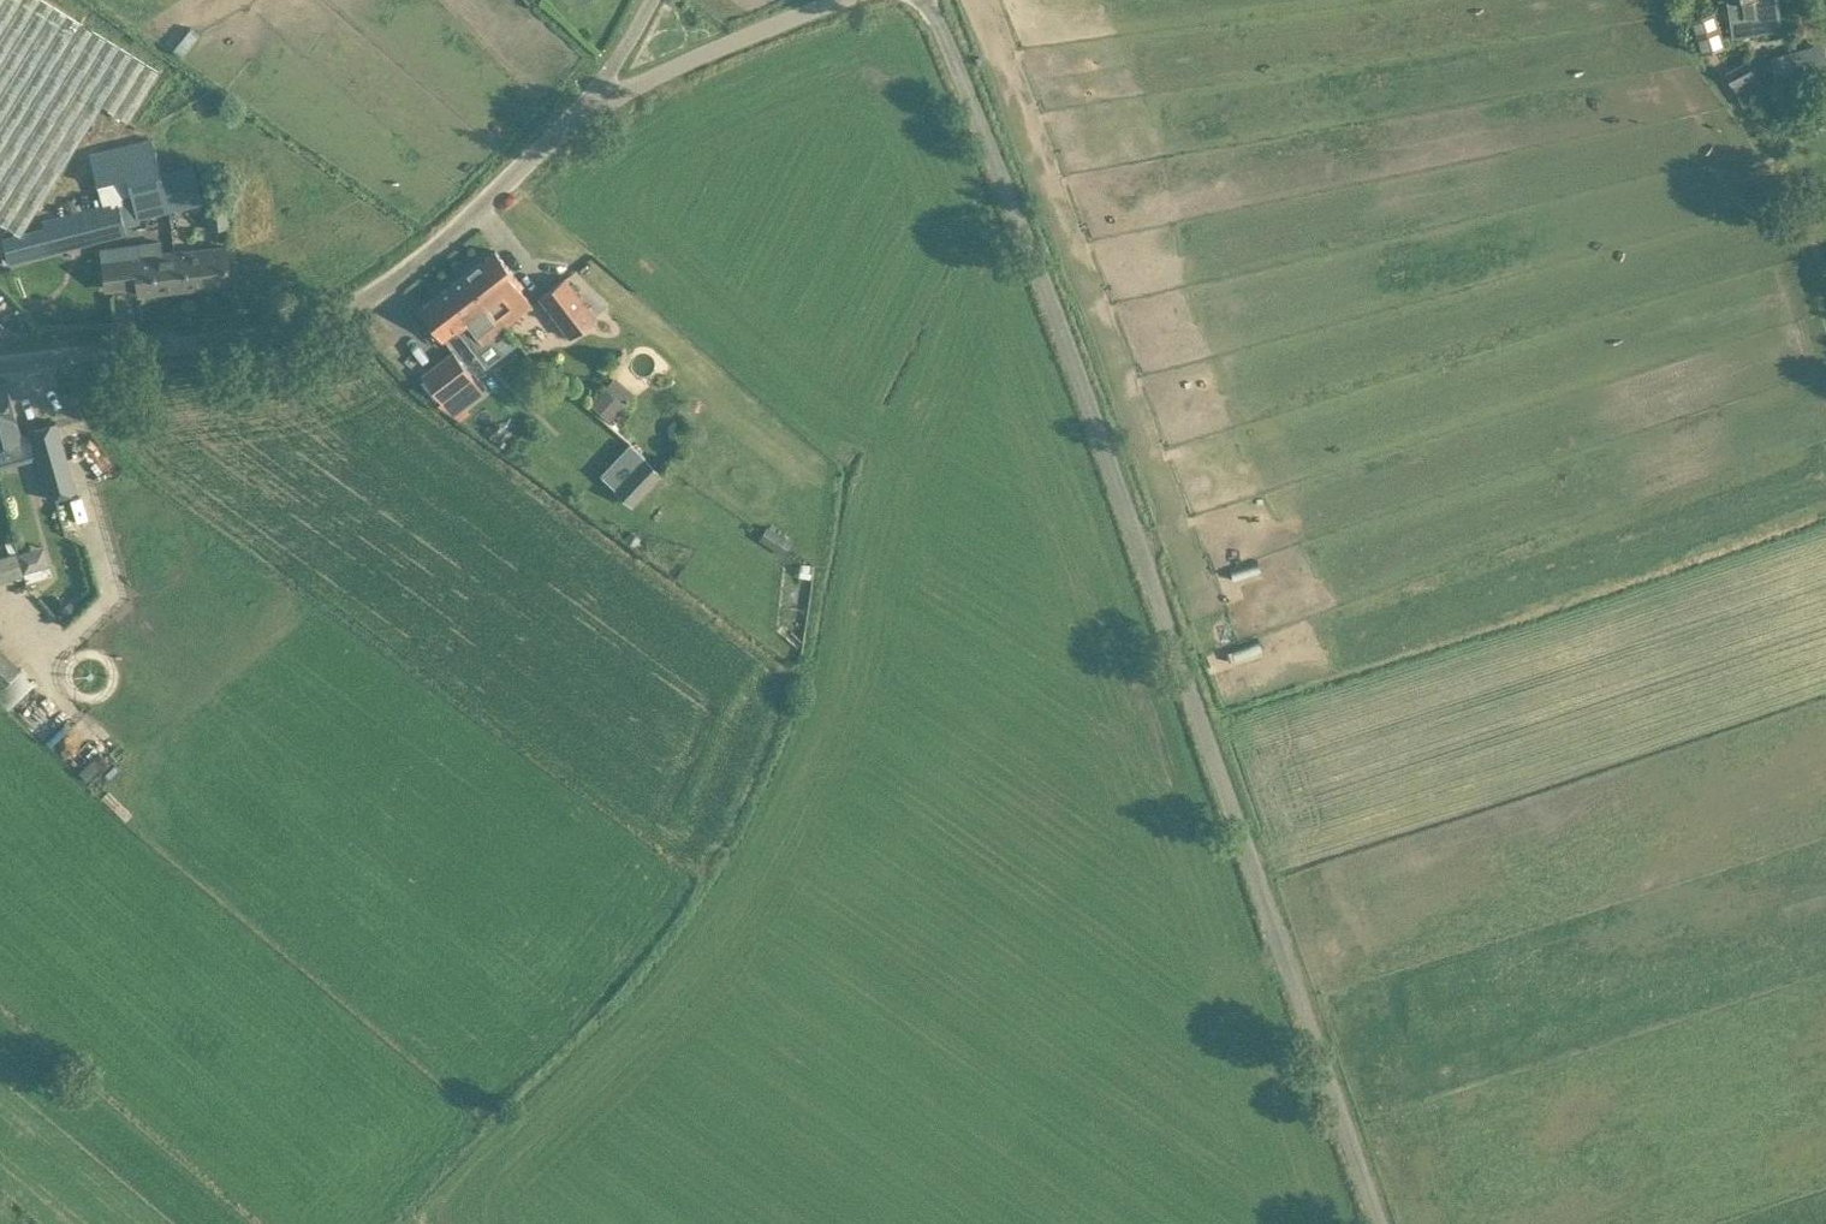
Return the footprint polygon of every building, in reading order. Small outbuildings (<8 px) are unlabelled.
[(13,228),(26,225),(102,103),(128,118),(159,69),(79,20),(46,0),(0,0),(0,220),(13,228)] [(1733,22),(1760,18),(1761,31),(1782,28),(1778,0),(1730,0),(1733,22)] [(1700,54),(1725,47),(1716,12),(1690,19),(1700,54)] [(1805,70),(1825,64),(1825,51),(1823,41),(1799,48),(1771,55),(1777,77),(1805,70)] [(1741,99),(1764,87),(1749,59),(1726,71),(1741,99)] [(168,209),(159,173),(160,173),(152,138),(90,153),(97,182),(126,175),(136,216),(168,209)] [(168,209),(200,201),(192,166),(160,173),(159,173),(168,209)] [(208,229),(227,227),(223,198),(204,200),(208,229)] [(46,228),(3,240),(4,242),(9,262),(126,231),(120,208),(118,201),(44,220),(46,228)] [(162,252),(160,241),(139,243),(141,257),(133,258),(137,293),(185,287),(179,250),(162,252)] [(230,282),(225,245),(181,250),(181,249),(179,250),(185,287),(230,282)] [(502,326),(531,303),(515,281),(518,279),(495,249),(465,272),(487,302),(485,303),(502,326)] [(133,257),(101,261),(104,287),(136,283),(133,257)] [(502,326),(485,303),(487,302),(465,272),(419,308),(433,327),(442,337),(465,320),(481,341),(502,326)] [(564,276),(539,295),(570,336),(595,317),(564,276)] [(455,391),(473,377),(454,351),(422,375),(441,400),(442,401),(455,391)] [(0,383),(0,446),(22,440),(16,419),(5,381),(0,383)] [(610,420),(625,404),(604,385),(590,402),(610,420)] [(441,400),(437,403),(458,418),(469,410),(455,391),(442,401),(441,400)] [(56,420),(29,428),(49,497),(76,490),(56,420)] [(644,457),(615,488),(632,504),(661,473),(644,457)] [(32,548),(16,552),(21,572),(23,572),(26,581),(51,575),(48,565),(46,554),(34,557),(32,548)] [(22,573),(21,572),(16,552),(16,551),(0,555),(0,579),(22,573)] [(16,698),(37,679),(0,639),(0,681),(16,698)]
